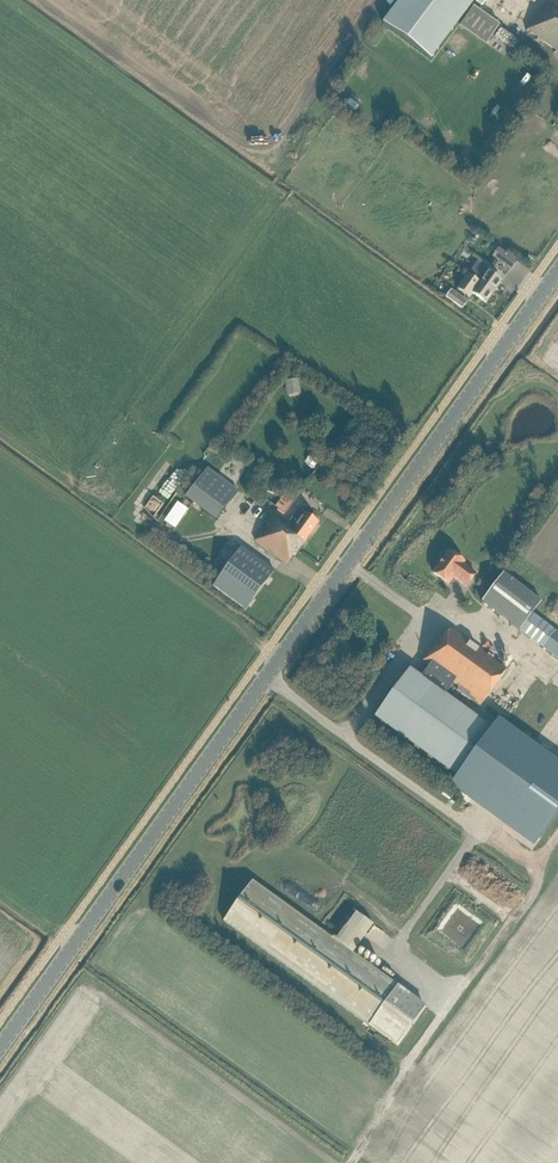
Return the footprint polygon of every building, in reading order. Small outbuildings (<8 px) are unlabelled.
[(383,24),(431,61),(477,0),(402,0),(383,24)] [(527,32),(557,54),(557,6),(550,1),(527,32)] [(473,7),(459,26),(486,45),(499,25),(473,7)] [(511,48),(516,41),(500,29),(495,37),(511,48)] [(499,251),(494,258),(510,269),(515,262),(499,251)] [(472,269),(468,274),(494,293),(501,283),(487,272),(489,269),(478,261),(472,269)] [(494,293),(468,274),(457,289),(470,298),(473,294),(486,304),(494,293)] [(451,291),(446,298),(462,309),(466,302),(451,291)] [(180,466),(160,493),(169,500),(189,473),(180,466)] [(215,520),(236,491),(208,470),(186,498),(215,520)] [(275,543),(289,523),(283,518),(301,495),(291,487),(275,508),(279,510),(255,543),(286,565),(293,556),(275,543)] [(299,510),(289,523),(275,543),(293,556),(295,558),(319,524),(299,510)] [(242,549),(213,589),(245,612),(274,572),(242,549)] [(442,563),(433,575),(449,586),(454,579),(466,588),(476,576),(463,566),(465,564),(449,553),(448,555),(445,554),(443,554),(441,556),(440,558),(441,561),(442,563)] [(481,605),(557,661),(557,635),(532,616),(540,604),(502,576),(481,605)] [(481,708),(507,672),(450,631),(442,642),(439,639),(423,662),(429,667),(421,678),(409,670),(374,719),(456,778),(540,839),(557,814),(557,763),(498,720),(491,729),(444,695),(453,684),(458,687),(457,692),(480,709),(481,708)] [(252,881),(223,921),(397,1046),(425,1008),(351,953),(372,925),(357,914),(336,943),(252,881)]
